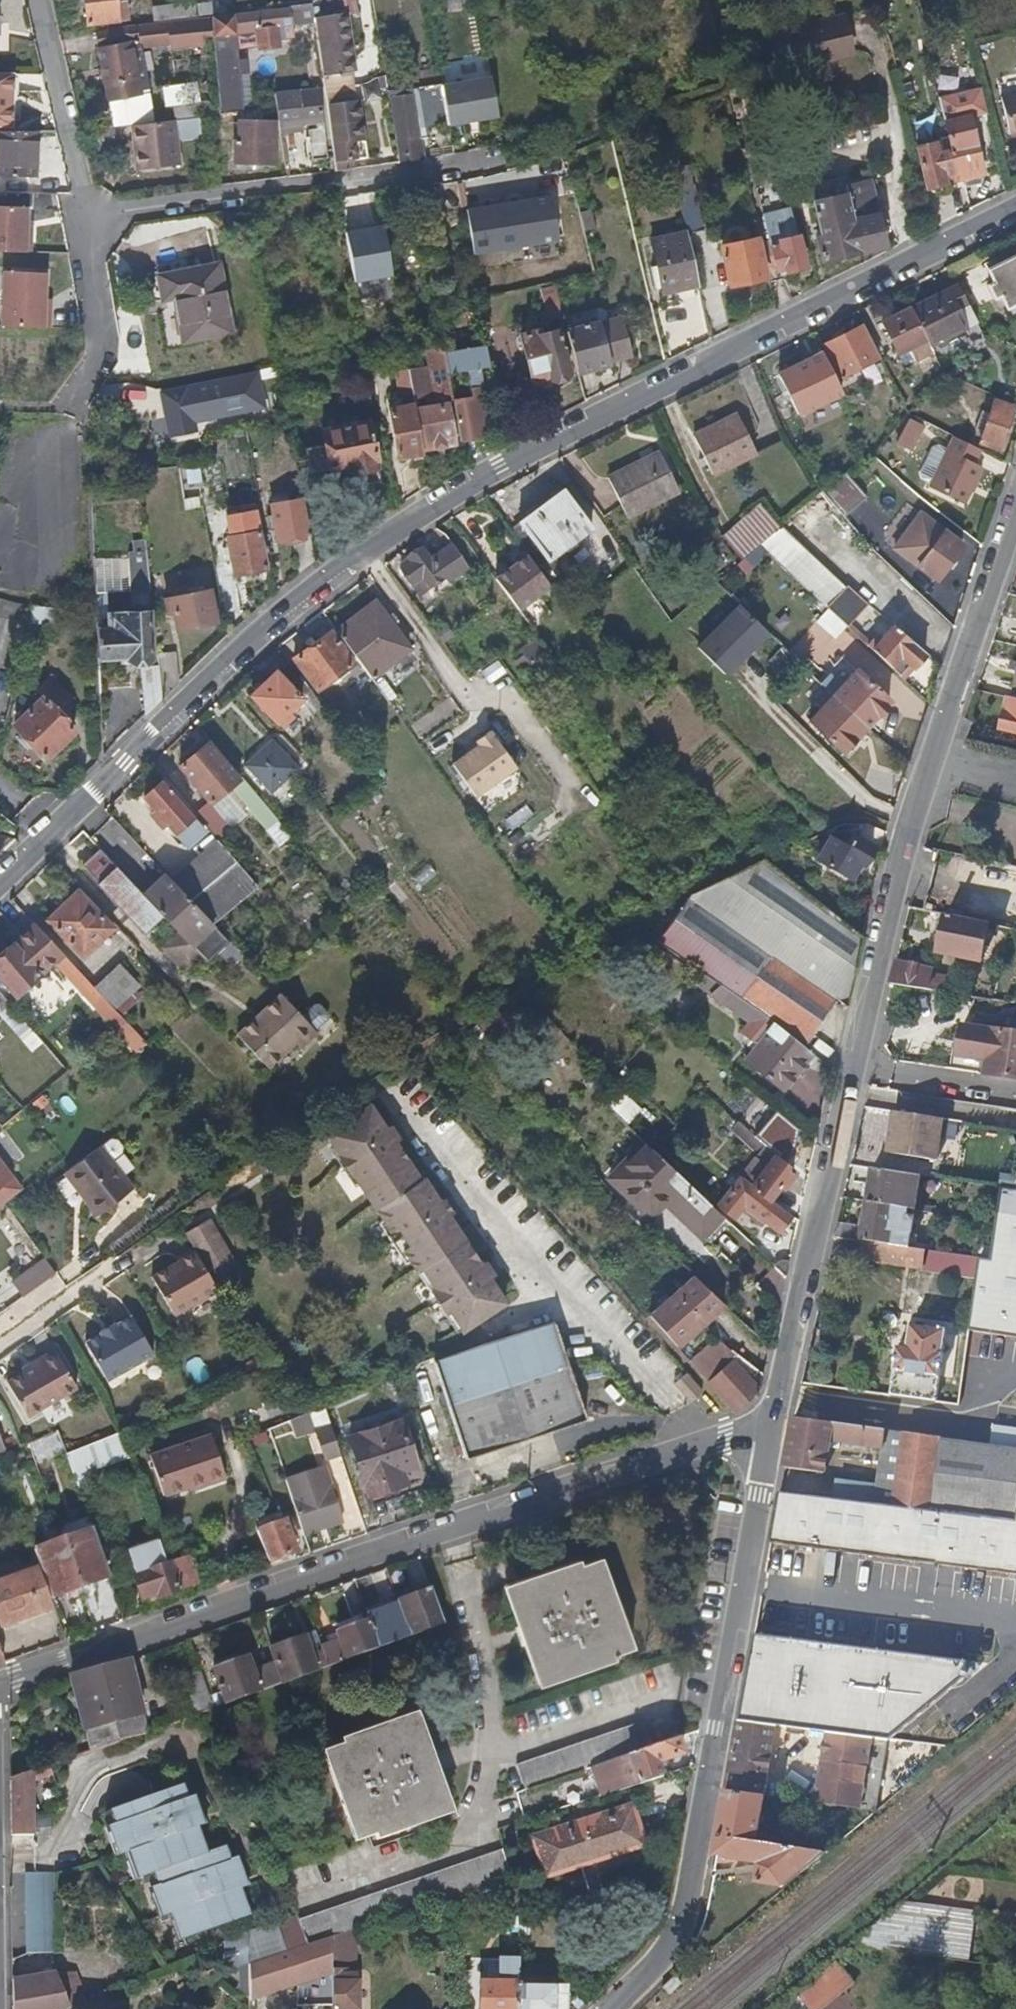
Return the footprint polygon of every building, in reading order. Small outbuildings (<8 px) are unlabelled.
[(86,24),(131,19),(129,0),(84,0),(86,24)] [(325,13),(323,0),(310,0),(310,2),(310,4),(312,15),(325,13)] [(343,13),(357,11),(356,0),(342,0),(343,13)] [(158,6),(159,20),(192,17),(190,2),(158,6)] [(214,2),(194,3),(196,16),(205,15),(216,13),(214,2)] [(313,23),(312,15),(310,4),(229,15),(232,37),(259,34),(261,50),(279,47),(278,41),(283,40),(281,26),(313,23)] [(345,28),(343,11),(325,13),(312,15),(313,23),(313,25),(321,79),(334,78),(332,58),(339,58),(336,29),(345,28)] [(96,49),(107,101),(140,95),(139,89),(146,88),(139,47),(166,44),(167,49),(208,41),(207,35),(205,15),(196,16),(192,17),(159,20),(93,31),(96,49)] [(232,37),(229,15),(208,18),(219,108),(240,105),(232,37)] [(840,15),(770,31),(779,71),(849,56),(840,15)] [(13,125),(13,69),(3,69),(0,69),(0,125),(13,125)] [(440,80),(447,119),(496,112),(489,73),(440,80)] [(329,140),(331,157),(364,152),(361,133),(359,132),(349,133),(348,117),(357,117),(355,97),(352,98),(350,80),(321,84),(329,140)] [(416,124),(446,120),(440,84),(417,86),(417,90),(411,91),(416,124)] [(275,123),(276,125),(321,119),(315,85),(270,92),(273,105),(275,121),(275,123)] [(140,95),(107,101),(111,124),(130,122),(152,120),(146,88),(139,89),(140,95)] [(391,135),(395,158),(412,155),(409,132),(417,131),(416,124),(411,91),(390,93),(397,134),(391,135)] [(1009,133),(1015,131),(1015,92),(1000,96),(1009,133)] [(269,122),(275,121),(273,105),(254,108),(239,110),(239,122),(269,122)] [(965,111),(941,117),(945,131),(957,177),(962,176),(981,172),(965,111)] [(152,120),(130,122),(136,167),(179,162),(174,117),(156,119),(152,120)] [(349,133),(359,132),(357,117),(348,117),(349,133)] [(839,149),(859,150),(860,118),(839,118),(839,149)] [(267,140),(269,122),(239,122),(239,139),(230,139),(229,162),(272,164),(272,140),(267,140)] [(310,156),(326,154),(322,125),(307,127),(310,156)] [(36,131),(0,130),(0,173),(36,174),(36,131)] [(409,132),(412,155),(420,154),(420,151),(417,131),(409,132)] [(957,177),(945,131),(934,135),(935,141),(916,145),(927,188),(943,184),(943,180),(957,177)] [(842,182),(844,192),(810,200),(818,235),(814,236),(819,259),(881,246),(874,215),(864,177),(842,182)] [(29,249),(30,230),(25,230),(26,204),(0,203),(0,248),(29,249)] [(768,241),(759,242),(763,261),(771,260),(773,267),(785,265),(786,271),(805,267),(792,208),(762,214),(768,241)] [(358,221),(340,223),(344,245),(345,251),(363,249),(358,221)] [(696,279),(684,226),(648,233),(659,286),(696,279)] [(593,271),(583,229),(543,239),(552,280),(593,271)] [(761,276),(752,241),(718,248),(725,285),(761,276)] [(981,270),(988,284),(981,287),(988,302),(995,298),(1001,310),(1015,303),(1015,253),(981,270)] [(156,276),(160,299),(171,298),(178,337),(202,333),(203,338),(227,333),(216,266),(156,276)] [(49,273),(4,270),(1,325),(46,328),(49,273)] [(552,280),(538,284),(544,313),(558,310),(552,280)] [(964,303),(955,284),(910,305),(911,307),(927,339),(928,341),(961,327),(954,307),(964,303)] [(927,339),(911,307),(885,320),(899,352),(927,339)] [(604,319),(614,359),(629,354),(619,314),(604,319)] [(573,371),(614,359),(604,319),(563,330),(567,347),(573,371)] [(880,359),(866,329),(826,349),(841,377),(880,359)] [(529,386),(566,373),(553,333),(539,338),(537,330),(514,338),(529,386)] [(490,362),(486,343),(481,344),(485,366),(490,365),(490,362)] [(481,344),(443,350),(446,367),(465,365),(469,392),(450,395),(450,396),(457,438),(488,433),(487,429),(492,428),(485,385),(481,366),(485,366),(481,344)] [(443,350),(442,345),(424,348),(427,362),(406,366),(411,395),(421,392),(423,401),(413,404),(420,446),(434,444),(435,445),(438,446),(440,446),(443,443),(453,440),(446,398),(450,396),(450,395),(450,394),(446,368),(446,367),(443,350)] [(405,360),(403,348),(392,350),(394,362),(405,360)] [(841,393),(822,354),(778,375),(799,413),(841,393)] [(405,360),(394,362),(401,402),(386,404),(391,429),(395,453),(420,449),(420,446),(413,404),(411,395),(406,366),(405,360)] [(259,370),(159,389),(169,438),(199,433),(197,422),(266,409),(259,370)] [(411,395),(413,404),(423,401),(421,392),(411,395)] [(995,398),(991,412),(984,408),(978,424),(985,426),(981,438),(1000,446),(1012,405),(995,398)] [(737,414),(692,435),(711,474),(756,453),(737,414)] [(923,424),(909,416),(898,441),(912,448),(923,424)] [(380,485),(367,420),(318,429),(321,444),(309,446),(302,453),(305,466),(310,470),(324,468),(325,471),(354,465),(357,489),(380,485)] [(975,462),(981,447),(953,433),(930,483),(965,501),(982,466),(975,462)] [(679,492),(659,452),(607,475),(626,514),(679,492)] [(870,452),(869,453),(864,457),(885,482),(893,475),(870,452)] [(846,469),(818,489),(842,516),(867,496),(846,469)] [(592,530),(563,486),(516,517),(545,560),(592,530)] [(956,537),(962,531),(922,504),(913,495),(907,503),(918,515),(895,546),(937,578),(963,543),(956,537)] [(274,540),(307,535),(302,504),(301,497),(268,503),(274,540)] [(756,506),(722,539),(735,562),(757,543),(776,526),(756,506)] [(221,538),(228,574),(262,569),(254,532),(221,538)] [(421,579),(430,592),(477,560),(462,538),(427,562),(418,550),(406,559),(408,563),(398,569),(411,587),(421,579)] [(130,590),(146,589),(143,540),(128,540),(130,590)] [(548,586),(523,551),(513,559),(515,563),(494,577),(517,609),(548,586)] [(109,592),(109,557),(93,557),(93,592),(109,592)] [(419,599),(430,592),(421,579),(411,587),(419,599)] [(172,613),(175,630),(213,622),(206,589),(163,598),(165,614),(172,613)] [(833,614),(847,627),(867,603),(854,591),(833,614)] [(372,603),(334,631),(362,669),(366,674),(368,677),(406,649),(372,603)] [(770,633),(740,604),(699,646),(729,676),(770,633)] [(54,607),(31,606),(30,620),(52,622),(54,607)] [(110,627),(98,628),(99,657),(127,655),(127,658),(154,655),(150,611),(109,614),(110,627)] [(871,649),(899,675),(908,664),(911,666),(923,652),(893,624),(871,649)] [(352,665),(329,634),(293,659),(315,689),(352,665)] [(513,661),(518,668),(545,648),(537,637),(516,652),(519,655),(513,661)] [(175,653),(158,654),(160,671),(163,697),(177,684),(175,653)] [(488,684),(505,674),(498,661),(481,670),(488,684)] [(311,693),(289,662),(277,673),(274,672),(249,694),(279,728),(304,707),(300,701),(311,693)] [(813,694),(824,683),(821,680),(817,676),(808,668),(806,667),(795,679),(813,694)] [(835,693),(868,722),(891,696),(858,667),(844,683),(830,671),(821,680),(824,683),(835,693)] [(36,696),(38,697),(56,714),(71,699),(48,677),(33,692),(36,696)] [(844,749),(868,722),(835,693),(811,720),(844,749)] [(47,759),(73,731),(56,714),(38,697),(11,725),(47,759)] [(1009,698),(1003,729),(1015,734),(1015,700),(1009,698)] [(445,762),(472,799),(517,768),(490,730),(445,762)] [(263,802),(237,771),(232,775),(206,745),(179,768),(209,802),(228,787),(274,841),(286,831),(263,802)] [(298,774),(274,745),(246,766),(271,796),(298,774)] [(202,832),(158,783),(138,800),(151,813),(147,817),(158,829),(162,826),(183,848),(202,832)] [(818,852),(849,876),(861,860),(863,862),(874,846),(856,833),(848,842),(833,831),(818,852)] [(240,869),(216,841),(169,879),(176,887),(212,924),(256,887),(240,869)] [(143,896),(98,849),(81,865),(98,884),(100,882),(128,912),(127,915),(142,931),(160,915),(143,896)] [(860,944),(861,937),(837,916),(790,880),(763,858),(673,900),(647,918),(707,970),(787,1036),(799,1046),(837,1000),(845,1006),(860,944)] [(169,879),(165,875),(143,896),(160,915),(178,934),(189,944),(212,924),(176,887),(169,879)] [(110,928),(77,892),(49,918),(83,954),(110,928)] [(989,923),(944,914),(936,953),(981,961),(989,923)] [(812,1057),(799,1046),(787,1036),(707,970),(647,918),(633,926),(710,980),(701,990),(743,1023),(738,1031),(752,1043),(738,1058),(782,1094),(812,1057)] [(36,922),(0,954),(0,980),(15,996),(64,953),(36,922)] [(230,943),(212,924),(189,944),(199,955),(206,963),(230,943)] [(189,944),(178,934),(165,945),(185,966),(199,955),(189,944)] [(897,960),(892,984),(942,991),(945,976),(930,973),(932,965),(897,960)] [(120,993),(101,971),(90,981),(97,989),(109,1003),(120,993)] [(0,992),(0,1016),(29,1051),(41,1041),(30,1027),(0,992)] [(270,1029),(289,1049),(293,1045),(299,1050),(316,1033),(307,1024),(291,1007),(281,997),(259,1017),(270,1029)] [(321,1003),(305,1008),(311,1027),(327,1022),(321,1003)] [(268,1069),(289,1049),(270,1029),(259,1017),(238,1036),(268,1069)] [(954,1064),(1015,1075),(1015,1028),(962,1019),(954,1064)] [(370,1105),(325,1134),(338,1156),(339,1156),(352,1177),(353,1176),(390,1232),(396,1227),(409,1247),(403,1251),(417,1273),(422,1269),(435,1290),(431,1292),(446,1314),(449,1312),(463,1332),(506,1304),(490,1280),(500,1273),(490,1259),(481,1265),(449,1217),(458,1211),(449,1196),(439,1203),(423,1179),(420,1181),(395,1143),(405,1137),(396,1123),(386,1129),(370,1105)] [(943,1115),(893,1108),(887,1151),(936,1158),(943,1115)] [(784,1140),(796,1127),(779,1113),(768,1126),(784,1140)] [(96,1153),(104,1161),(123,1146),(140,1132),(130,1121),(96,1153)] [(751,1139),(761,1148),(769,1156),(754,1177),(771,1193),(778,1183),(780,1185),(789,1176),(774,1163),(778,1159),(773,1155),(779,1148),(760,1130),(751,1139)] [(123,1146),(104,1161),(112,1170),(117,1165),(138,1189),(167,1162),(140,1132),(123,1146)] [(697,1230),(718,1210),(662,1152),(655,1145),(647,1137),(610,1173),(648,1213),(665,1198),(697,1230)] [(779,1230),(792,1214),(771,1193),(754,1177),(769,1156),(761,1148),(727,1192),(720,1202),(735,1216),(743,1205),(755,1217),(760,1212),(779,1230)] [(0,1162),(0,1210),(6,1205),(23,1192),(0,1162)] [(133,1194),(138,1189),(117,1165),(112,1170),(133,1194)] [(872,1167),(866,1200),(914,1207),(919,1174),(872,1167)] [(1002,1188),(992,1260),(979,1259),(970,1328),(1015,1335),(1015,1190),(1002,1188)] [(838,1221),(834,1236),(860,1241),(909,1248),(914,1207),(866,1200),(862,1225),(838,1221)] [(210,1220),(185,1234),(215,1294),(228,1286),(239,1279),(210,1220)] [(672,1236),(694,1252),(702,1242),(679,1226),(672,1236)] [(860,1241),(857,1263),(908,1271),(922,1273),(943,1276),(974,1280),(978,1257),(975,1256),(909,1248),(860,1241)] [(214,1295),(214,1294),(194,1255),(152,1278),(171,1316),(214,1295)] [(15,1285),(26,1299),(59,1276),(47,1260),(15,1285)] [(915,1321),(934,1323),(943,1276),(922,1273),(915,1321)] [(674,1346),(723,1304),(706,1288),(695,1276),(646,1315),(674,1346)] [(96,1332),(82,1339),(101,1378),(148,1355),(128,1317),(113,1325),(111,1322),(96,1329),(96,1332)] [(897,1346),(889,1394),(936,1401),(946,1326),(934,1323),(915,1321),(910,1348),(897,1346)] [(554,1322),(533,1329),(565,1428),(586,1421),(554,1322)] [(565,1428),(533,1329),(431,1362),(463,1460),(565,1428)] [(758,1388),(760,1377),(726,1348),(700,1375),(734,1414),(758,1388)] [(72,1388),(51,1349),(18,1366),(20,1372),(3,1380),(21,1415),(72,1388)] [(702,1390),(685,1371),(674,1381),(690,1400),(702,1390)] [(303,1412),(287,1386),(258,1398),(269,1426),(271,1425),(303,1412)] [(920,1403),(919,1419),(948,1421),(949,1406),(920,1403)] [(796,1417),(786,1471),(809,1475),(823,1477),(829,1444),(882,1452),(883,1443),(885,1430),(835,1422),(796,1417)] [(415,1465),(399,1421),(348,1436),(366,1495),(404,1484),(400,1470),(415,1465)] [(336,1452),(326,1424),(311,1429),(321,1458),(336,1453),(336,1452)] [(904,1432),(885,1430),(883,1443),(902,1446),(904,1432)] [(73,1477),(127,1457),(117,1431),(112,1433),(63,1453),(73,1477)] [(209,1432),(147,1451),(160,1492),(188,1484),(189,1486),(223,1476),(209,1432)] [(902,1446),(893,1504),(929,1509),(939,1437),(904,1432),(902,1446)] [(939,1437),(929,1509),(1014,1519),(1015,1506),(1015,1448),(939,1437)] [(282,1479),(289,1500),(300,1533),(300,1534),(339,1521),(321,1466),(282,1479)] [(771,1539),(1015,1573),(1015,1516),(1015,1520),(779,1492),(771,1539)] [(252,1531),(265,1563),(293,1553),(288,1539),(294,1537),(287,1523),(281,1525),(279,1521),(252,1531)] [(75,1590),(105,1580),(88,1531),(57,1542),(75,1590)] [(46,1599),(75,1590),(57,1542),(29,1552),(46,1599)] [(160,1567),(151,1542),(121,1554),(140,1604),(154,1598),(157,1602),(175,1597),(174,1591),(191,1585),(183,1559),(160,1567)] [(514,1581),(517,1597),(513,1599),(522,1627),(517,1628),(523,1647),(529,1645),(538,1673),(543,1671),(547,1683),(614,1660),(611,1654),(631,1647),(600,1557),(578,1564),(576,1560),(514,1581)] [(28,1573),(0,1583),(0,1628),(44,1613),(28,1573)] [(441,1627),(430,1592),(396,1604),(408,1639),(441,1627)] [(408,1639),(396,1604),(365,1615),(367,1618),(377,1650),(408,1639)] [(319,1647),(327,1667),(367,1653),(377,1650),(367,1618),(332,1630),(336,1641),(319,1647)] [(965,1659),(755,1634),(740,1714),(889,1734),(960,1676),(965,1659)] [(273,1665),(279,1684),(327,1667),(319,1647),(304,1652),(299,1639),(268,1651),(273,1665)] [(210,1670),(223,1704),(269,1688),(279,1684),(273,1665),(250,1674),(244,1659),(210,1670)] [(97,1669),(98,1672),(126,1662),(125,1660),(97,1669)] [(126,1662),(98,1672),(119,1741),(149,1730),(126,1662)] [(67,1679),(69,1683),(98,1672),(97,1669),(67,1679)] [(98,1672),(69,1683),(90,1751),(119,1741),(98,1672)] [(322,1754),(353,1843),(376,1836),(378,1840),(441,1818),(437,1805),(443,1802),(434,1775),(439,1772),(432,1755),(426,1755),(418,1730),(411,1729),(408,1718),(344,1740),(344,1747),(322,1754)] [(740,1722),(727,1794),(762,1798),(768,1764),(773,1734),(774,1726),(740,1722)] [(626,1756),(651,1747),(643,1723),(519,1768),(527,1792),(591,1769),(626,1756)] [(825,1733),(812,1804),(858,1809),(869,1738),(825,1733)] [(591,1769),(601,1797),(606,1795),(637,1785),(661,1777),(655,1760),(677,1751),(672,1739),(651,1747),(626,1756),(591,1769)] [(10,1778),(10,1841),(30,1840),(29,1818),(61,1808),(57,1797),(31,1806),(30,1779),(50,1772),(48,1765),(10,1778)] [(185,1787),(114,1811),(119,1825),(114,1827),(121,1845),(127,1844),(130,1852),(137,1849),(140,1857),(136,1858),(143,1877),(157,1872),(162,1884),(157,1886),(163,1907),(169,1905),(172,1913),(181,1910),(183,1917),(178,1919),(186,1940),(251,1916),(238,1879),(243,1878),(236,1857),(230,1859),(226,1847),(208,1854),(196,1820),(201,1818),(194,1798),(189,1799),(185,1787)] [(536,1819),(527,1792),(516,1796),(526,1823),(536,1819)] [(755,1884),(780,1889),(800,1874),(824,1854),(752,1841),(762,1798),(727,1794),(717,1853),(716,1856),(758,1862),(755,1884)] [(641,1848),(629,1811),(534,1844),(545,1880),(641,1848)] [(449,1899),(466,1893),(514,1877),(505,1852),(299,1921),(303,1930),(308,1946),(331,1938),(354,1931),(449,1899)] [(53,1874),(23,1874),(23,1954),(53,1953),(53,1874)] [(972,1954),(974,1909),(883,1905),(881,1951),(972,1954)] [(332,1967),(355,1967),(354,1931),(331,1938),(332,1967)] [(332,1967),(331,1938),(308,1946),(249,1966),(249,2002),(305,1984),(306,2008),(332,2008),(332,1967)] [(838,1954),(797,1988),(814,2008),(823,2008),(860,1978),(838,1954)] [(523,1963),(504,1962),(504,1985),(483,1985),(483,2008),(519,2008),(521,1988),(523,1963)] [(359,1983),(355,1983),(355,1967),(332,1967),(332,2008),(360,2008),(359,1983)] [(83,1999),(71,1970),(52,1972),(11,1985),(11,2008),(59,2008),(83,1999)] [(519,2008),(555,2008),(556,1990),(556,1983),(542,1982),(543,1989),(521,1988),(519,2008)] [(555,2008),(564,2008),(565,1990),(556,1990),(555,2008)]
